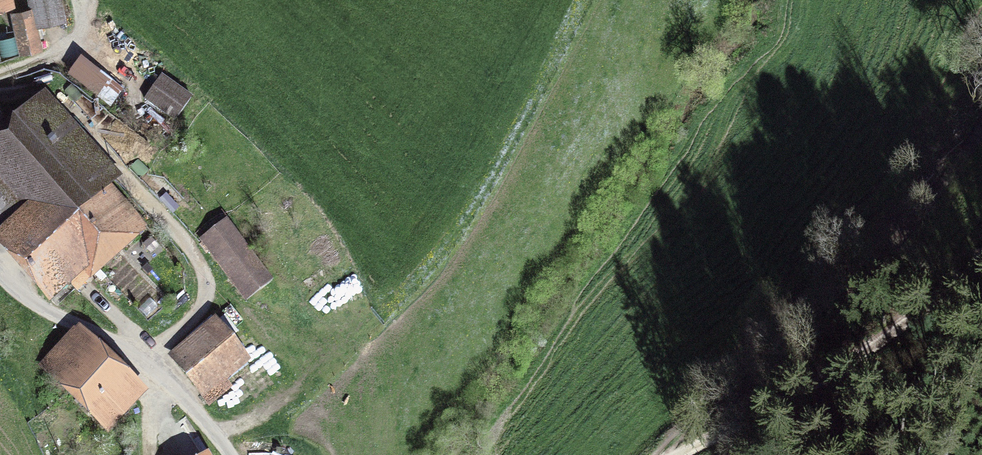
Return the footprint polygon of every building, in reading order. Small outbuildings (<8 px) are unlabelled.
[(63,0),(32,0),(34,9),(14,13),(23,54),(44,49),(38,21),(67,15),(63,0)] [(88,88),(119,114),(135,92),(103,68),(88,88)] [(192,96),(163,75),(146,98),(175,119),(192,96)] [(21,219),(5,201),(0,205),(0,223),(55,285),(49,291),(59,303),(78,286),(67,274),(69,272),(43,244),(53,235),(85,270),(132,228),(99,191),(114,177),(47,102),(0,144),(0,177),(30,210),(21,219)] [(273,280),(228,220),(203,238),(248,298),(273,280)] [(219,327),(177,359),(211,403),(230,389),(222,378),(245,360),(219,327)] [(44,365),(106,424),(134,395),(107,368),(113,363),(96,347),(90,352),(73,335),(44,365)] [(184,426),(164,439),(166,443),(162,446),(167,454),(200,454),(201,454),(184,426)]
